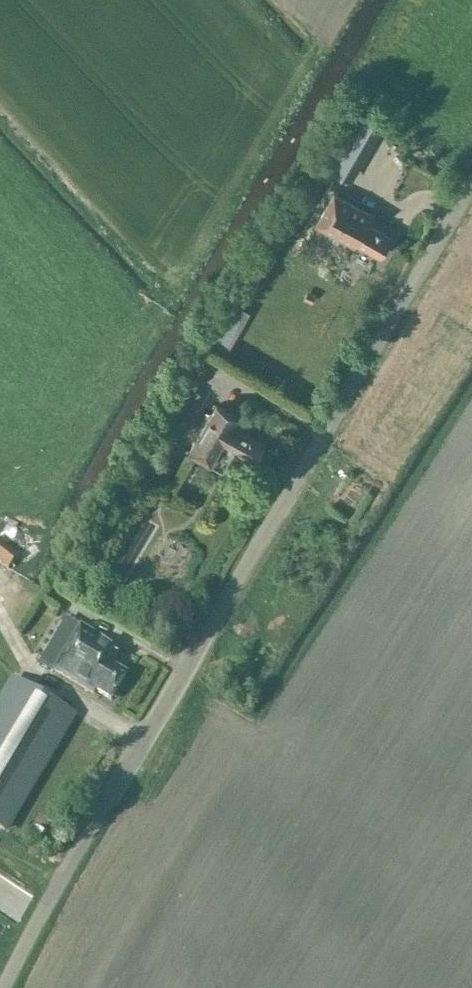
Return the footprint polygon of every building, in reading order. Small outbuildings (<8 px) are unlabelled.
[(376,120),(349,105),(317,159),(344,175),(376,120)] [(373,214),(333,191),(314,224),(354,247),(356,244),(380,258),(392,236),(369,222),(373,214)] [(314,225),(301,246),(316,255),(329,233),(314,225)] [(196,382),(209,385),(212,368),(199,366),(196,382)] [(255,459),(264,443),(251,436),(252,434),(234,424),(238,417),(217,405),(189,451),(211,464),(224,442),(242,452),(242,451),(255,459)] [(10,517),(0,530),(0,563),(8,569),(18,555),(16,553),(31,534),(10,517)] [(95,691),(111,701),(126,675),(111,666),(120,650),(80,627),(54,672),(93,695),(95,691)] [(71,715),(17,683),(0,712),(0,824),(5,827),(71,715)]
